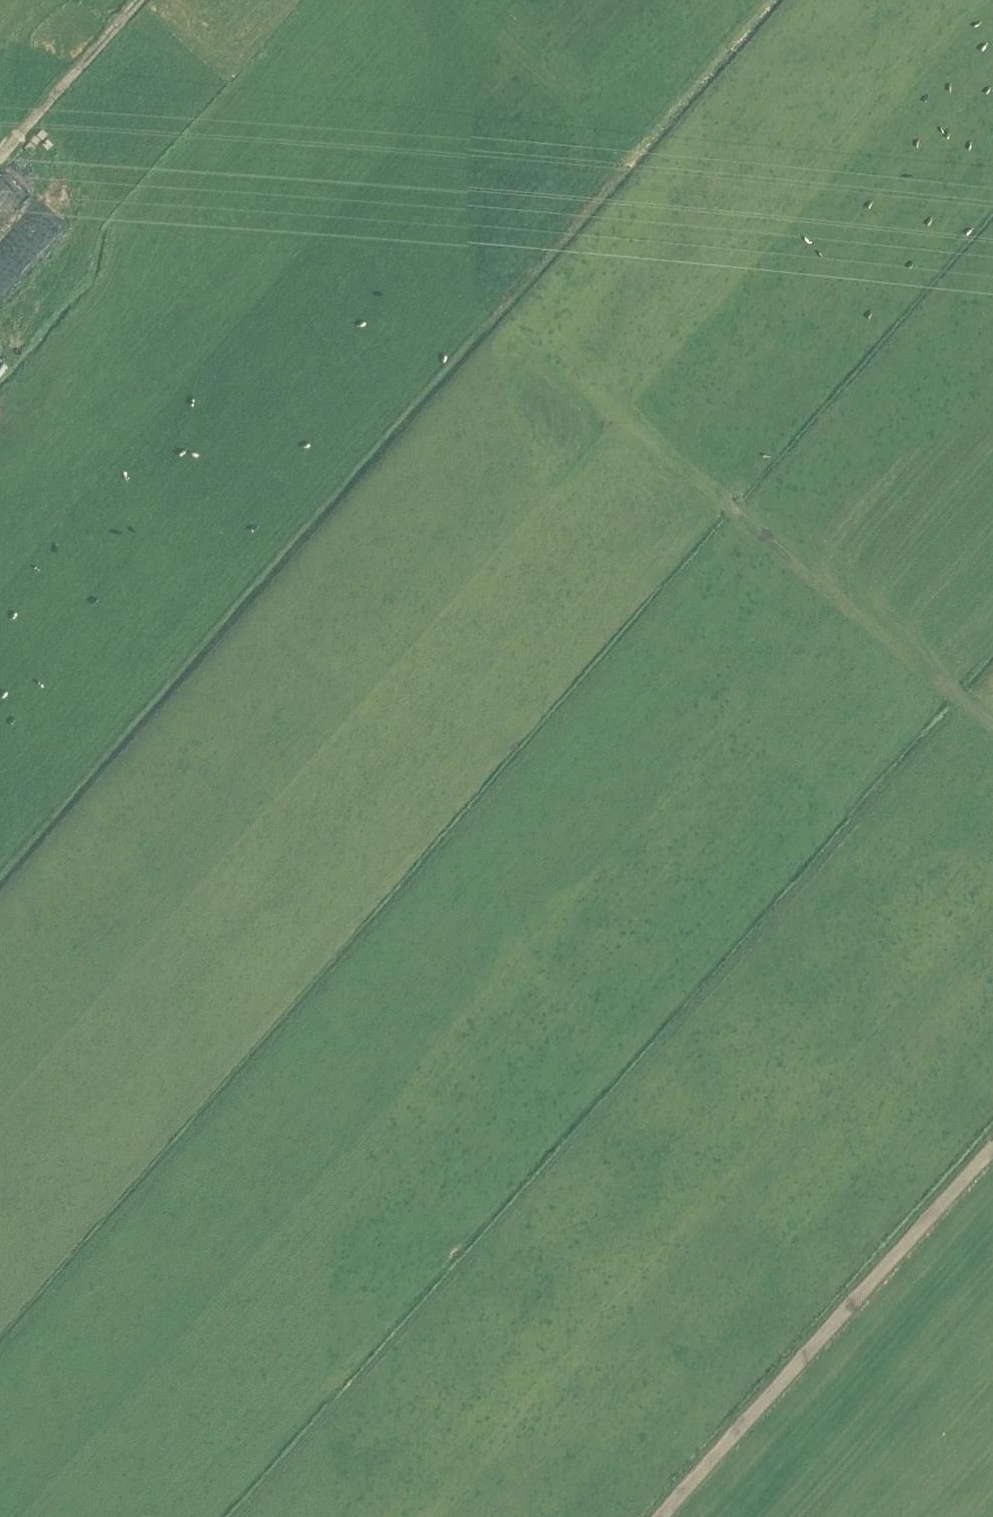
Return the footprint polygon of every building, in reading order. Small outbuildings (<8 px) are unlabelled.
[(42,250),(22,225),(0,242),(0,283),(42,250)]
